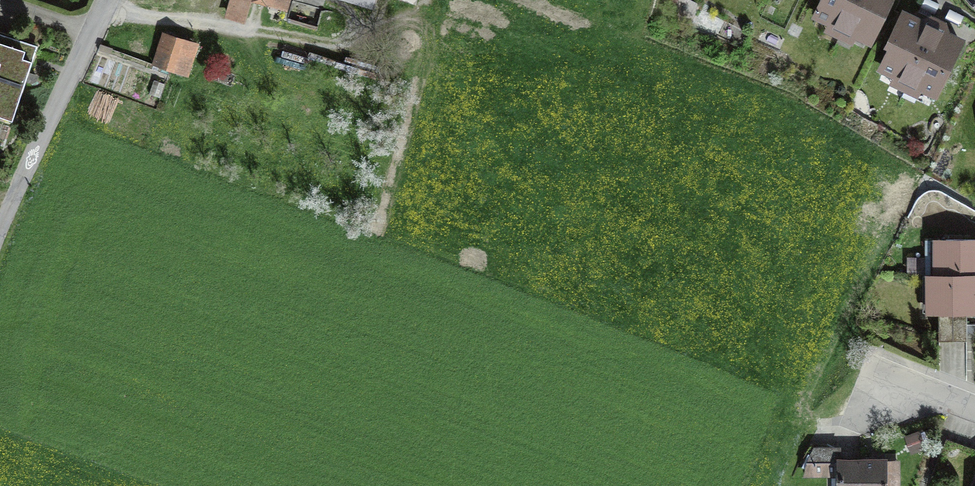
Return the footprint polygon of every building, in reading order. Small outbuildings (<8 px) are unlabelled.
[(244,18),(245,14),(249,0),(181,0),(178,9),(224,23),(227,13),(244,18)] [(272,0),(249,0),(245,14),(280,25),(286,4),(272,0)] [(857,0),(824,0),(817,15),(843,28),(857,0)] [(843,28),(870,41),(889,0),(857,0),(843,28)] [(921,7),(935,13),(939,4),(931,0),(924,0),(921,7)] [(950,10),(946,19),(959,25),(963,16),(950,10)] [(883,68),(908,81),(933,29),(904,15),(890,43),(891,51),(883,68)] [(960,42),(933,29),(908,81),(935,94),(960,42)] [(154,64),(187,74),(197,44),(164,33),(154,64)] [(11,119),(36,46),(0,35),(0,115),(11,119)] [(925,240),(925,276),(931,276),(974,276),(974,240),(925,240)] [(931,312),(974,312),(974,276),(931,276),(931,312)] [(953,341),(953,313),(939,313),(939,341),(953,341)] [(953,313),(953,341),(967,341),(967,313),(953,313)] [(838,460),(838,450),(817,450),(808,466),(808,469),(837,469),(837,485),(887,485),(887,460),(838,460)] [(974,455),(964,482),(962,485),(974,485),(974,455)]
